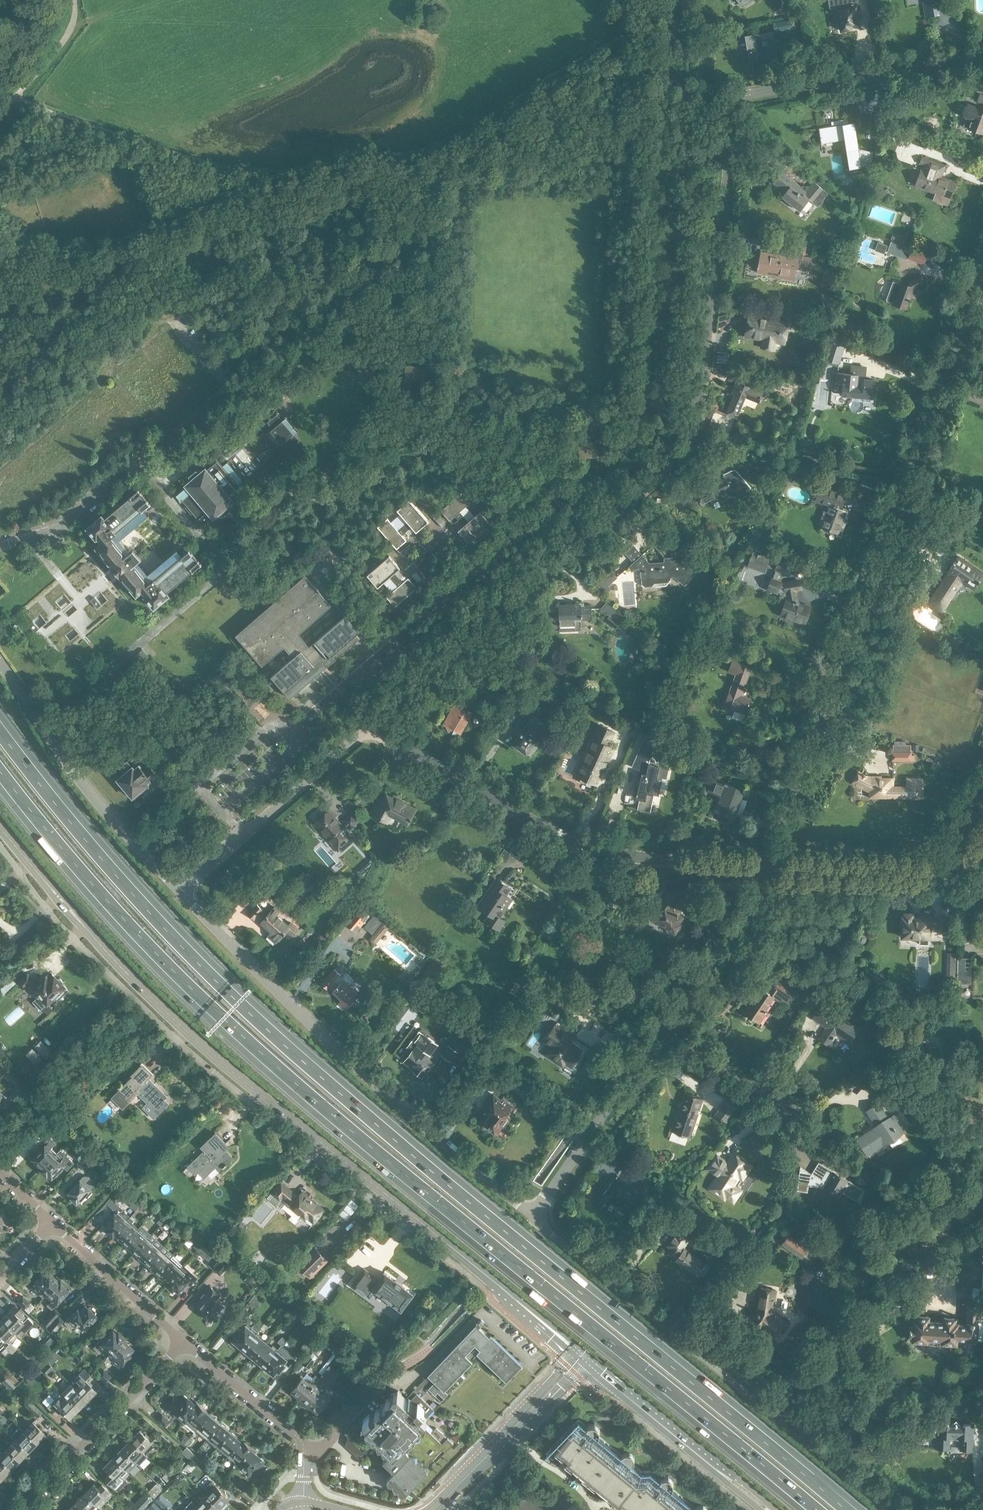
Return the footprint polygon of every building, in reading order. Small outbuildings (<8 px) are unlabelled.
[(834,9),(836,20),(839,20),(841,31),(852,29),(851,26),(859,25),(858,18),(857,16),(861,15),(860,12),(859,5),(848,7),(847,0),(836,0),(837,9),(834,9)] [(923,0),(926,16),(938,14),(935,0),(926,0),(923,0)] [(791,20),(773,23),(774,31),(793,28),(791,20)] [(777,59),(772,31),(761,33),(761,35),(746,38),(748,47),(750,47),(752,60),(760,59),(760,61),(777,59)] [(969,127),(968,128),(982,133),(982,130),(982,104),(982,107),(977,106),(976,107),(967,104),(963,115),(967,116),(963,125),(969,127)] [(849,169),(861,167),(870,165),(873,152),(858,148),(855,131),(850,132),(848,118),(830,121),(831,126),(818,128),(821,143),(844,139),(849,169)] [(883,129),(880,137),(890,141),(893,132),(883,129)] [(955,182),(940,177),(942,171),(943,171),(945,165),(922,156),(920,163),(923,164),(921,170),(920,170),(915,185),(936,192),(933,199),(947,204),(955,182)] [(828,192),(814,181),(806,191),(798,184),(797,185),(793,183),(794,181),(782,171),(773,182),(785,192),(782,196),(794,206),(796,204),(801,209),(809,199),(817,206),(820,205),(822,202),(823,198),(828,192)] [(905,244),(907,240),(893,234),(891,239),(905,244)] [(895,242),(892,251),(908,258),(911,250),(912,248),(895,242)] [(808,271),(811,258),(802,256),(802,254),(800,253),(801,252),(805,252),(806,246),(790,243),(788,251),(789,251),(789,253),(789,255),(789,256),(775,254),(774,254),(772,254),(772,253),(761,251),(758,265),(757,265),(756,268),(757,268),(757,272),(768,274),(769,268),(778,270),(777,273),(794,276),(796,269),(808,271)] [(908,258),(923,263),(926,256),(911,250),(908,258)] [(908,298),(911,289),(923,283),(919,276),(905,284),(900,283),(898,288),(892,286),(888,286),(885,289),(885,294),(888,296),(894,299),(893,303),(906,308),(909,298),(908,298)] [(745,336),(763,339),(761,347),(769,349),(771,338),(785,341),(788,322),(771,319),(770,321),(767,320),(766,318),(749,315),(745,336)] [(826,355),(825,359),(838,363),(839,359),(844,346),(830,342),(826,355)] [(833,375),(831,392),(842,393),(842,394),(854,395),(855,393),(872,395),(874,380),(860,379),(861,366),(852,365),(851,374),(834,372),(833,375)] [(727,413),(736,416),(736,417),(744,396),(758,402),(762,392),(748,387),(750,384),(737,379),(731,393),(734,394),(727,413)] [(279,442),(281,444),(284,442),(289,448),(299,440),(294,433),(297,431),(285,417),(282,419),(277,413),(267,422),(272,428),(270,430),(272,433),(271,433),(273,436),(274,435),(277,439),(276,440),(278,442),(279,442)] [(227,461),(222,466),(217,460),(206,469),(205,468),(203,470),(202,469),(196,471),(196,470),(189,476),(187,482),(188,483),(185,485),(186,486),(175,495),(180,501),(182,500),(197,518),(196,519),(201,525),(212,516),(213,517),(215,515),(216,516),(222,515),(222,516),(229,510),(228,509),(231,504),(230,503),(232,501),(231,500),(242,491),(238,485),(243,480),(227,461)] [(807,464),(790,467),(792,478),(809,474),(807,464)] [(779,466),(777,471),(784,475),(786,470),(779,466)] [(712,480),(707,482),(709,486),(697,492),(699,497),(698,497),(700,502),(701,502),(702,502),(715,496),(714,495),(725,490),(726,492),(731,489),(734,494),(739,493),(745,491),(749,486),(736,471),(736,470),(735,470),(734,470),(733,469),(732,469),(731,470),(723,474),(724,476),(712,482),(712,480)] [(777,482),(771,479),(765,491),(770,494),(777,482)] [(827,512),(825,512),(824,516),(825,517),(822,527),(837,532),(845,512),(839,510),(841,506),(845,496),(817,485),(814,494),(831,501),(827,512)] [(149,505),(151,503),(138,488),(129,496),(104,518),(101,515),(87,527),(96,539),(97,538),(101,542),(96,547),(102,555),(103,555),(112,566),(111,566),(113,569),(117,574),(118,574),(120,576),(125,582),(136,595),(139,592),(141,590),(146,595),(144,596),(154,607),(169,595),(166,592),(192,570),(192,571),(194,570),(194,569),(200,565),(202,563),(200,561),(200,562),(199,561),(200,561),(198,559),(193,553),(193,552),(191,551),(190,550),(191,550),(189,548),(187,549),(187,550),(181,555),(176,549),(147,573),(137,561),(141,558),(133,548),(129,551),(119,539),(148,515),(143,509),(149,504),(149,505)] [(449,520),(455,516),(464,527),(459,532),(468,542),(490,523),(481,512),(469,523),(459,512),(471,501),(463,491),(441,510),(449,520)] [(398,530),(387,518),(377,527),(396,549),(406,540),(402,535),(413,525),(418,530),(428,521),(409,499),(398,508),(409,520),(398,530)] [(753,551),(750,560),(766,566),(767,563),(769,558),(753,551)] [(642,554),(628,566),(632,571),(635,568),(636,569),(638,568),(640,571),(641,584),(644,586),(651,586),(654,583),(668,582),(670,579),(670,577),(670,575),(674,575),(685,584),(695,572),(679,559),(670,560),(670,558),(663,559),(664,561),(649,562),(642,554)] [(403,582),(393,571),(398,566),(389,555),(367,575),(376,585),(388,575),(398,586),(386,597),(395,607),(417,587),(408,577),(403,582)] [(947,571),(949,572),(928,604),(940,611),(961,579),(974,588),(982,575),(982,573),(973,567),(972,569),(956,558),(947,571)] [(767,563),(766,566),(776,570),(776,569),(784,572),(788,574),(792,565),(778,560),(776,567),(767,563)] [(772,578),(768,589),(777,592),(777,591),(779,592),(780,597),(786,599),(781,614),(804,623),(810,608),(801,605),(800,606),(797,605),(799,601),(796,600),(794,589),(801,588),(800,580),(782,583),(780,583),(781,582),(780,582),(784,572),(776,569),(776,570),(772,578)] [(605,594),(610,589),(606,585),(616,576),(612,570),(596,583),(605,594)] [(326,666),(359,637),(343,619),(311,647),(299,633),(331,605),(305,574),(268,606),(271,609),(238,638),(245,645),(242,648),(248,649),(262,665),(284,646),(293,656),(271,676),(290,698),(291,697),(288,693),(323,663),(326,666)] [(607,600),(601,608),(609,615),(605,620),(615,627),(619,622),(618,622),(619,619),(617,618),(614,615),(619,609),(607,600)] [(591,619),(591,605),(580,606),(580,604),(573,604),(573,605),(567,605),(567,604),(558,604),(559,617),(548,617),(548,627),(559,627),(559,630),(578,630),(579,630),(579,629),(580,629),(581,628),(581,627),(581,626),(581,619),(591,619)] [(938,633),(945,622),(925,608),(918,619),(938,633)] [(743,687),(750,666),(738,662),(734,672),(736,673),(730,691),(729,691),(723,706),(745,714),(751,699),(743,696),(743,695),(742,694),(743,691),(744,690),(745,688),(743,687)] [(130,678),(138,687),(145,682),(137,673),(130,678)] [(480,686),(484,679),(473,674),(470,680),(480,686)] [(236,687),(252,705),(258,699),(243,682),(236,687)] [(453,709),(450,715),(449,714),(445,722),(443,721),(442,722),(445,724),(449,730),(453,728),(459,731),(470,711),(475,702),(461,694),(459,699),(461,702),(460,705),(455,702),(451,708),(453,709)] [(513,712),(523,718),(529,709),(520,702),(513,712)] [(540,720),(533,715),(528,722),(522,730),(521,729),(516,734),(518,736),(512,744),(526,754),(542,731),(535,726),(540,720)] [(588,763),(579,781),(589,785),(591,781),(592,782),(594,783),(605,761),(607,762),(614,747),(608,744),(614,731),(600,725),(588,751),(586,751),(583,758),(584,759),(583,761),(588,763)] [(665,725),(662,730),(670,734),(673,729),(665,725)] [(665,767),(666,764),(655,761),(655,760),(655,759),(654,759),(654,758),(653,758),(652,757),(651,758),(650,758),(649,758),(649,759),(649,760),(648,759),(652,752),(659,755),(663,746),(656,743),(656,742),(644,737),(631,766),(642,770),(641,773),(640,780),(638,779),(637,785),(639,785),(637,792),(636,792),(636,795),(636,798),(639,799),(637,809),(650,811),(654,794),(658,795),(662,777),(666,778),(668,767),(665,767)] [(906,744),(906,741),(894,741),(894,744),(892,744),(892,760),(913,760),(913,755),(910,755),(911,744),(906,744)] [(923,747),(921,752),(938,759),(939,754),(923,747)] [(716,760),(709,758),(707,763),(714,766),(716,760)] [(158,775),(149,764),(143,769),(139,765),(134,769),(127,760),(119,767),(122,771),(115,777),(133,799),(148,786),(152,791),(157,787),(155,785),(162,780),(158,775)] [(893,786),(893,778),(881,778),(881,776),(878,776),(877,778),(871,778),(858,771),(852,782),(870,792),(871,789),(876,789),(876,797),(922,797),(922,778),(907,778),(906,786),(893,786)] [(712,779),(708,791),(721,795),(715,810),(733,817),(733,816),(734,816),(740,798),(740,797),(743,790),(712,779)] [(379,797),(370,812),(387,822),(391,815),(402,821),(407,824),(410,818),(416,808),(393,795),(389,803),(379,797)] [(346,830),(349,827),(350,829),(359,821),(352,812),(343,820),(343,821),(340,824),(328,810),(314,823),(338,850),(352,837),(346,830)] [(515,845),(510,853),(504,849),(499,856),(504,859),(509,853),(518,859),(528,844),(518,837),(514,844),(515,845)] [(352,877),(346,882),(353,889),(358,884),(352,877)] [(500,918),(512,899),(506,895),(511,888),(502,882),(493,895),(491,894),(488,899),(484,896),(477,906),(490,914),(485,920),(499,929),(505,921),(500,918)] [(623,888),(617,897),(633,908),(639,898),(623,888)] [(676,899),(667,893),(660,903),(661,904),(657,909),(660,911),(655,918),(666,926),(666,927),(666,928),(666,929),(666,930),(667,931),(668,932),(669,932),(670,932),(671,932),(672,931),(673,930),(675,931),(680,923),(678,922),(682,917),(678,914),(680,911),(672,905),(676,899)] [(288,925),(276,914),(279,911),(274,906),(267,914),(256,904),(248,914),(254,919),(256,917),(271,931),(268,934),(276,942),(284,933),(290,939),(299,930),(290,922),(288,925)] [(369,915),(358,906),(345,923),(355,932),(369,915)] [(930,930),(947,931),(948,918),(939,918),(938,923),(930,923),(930,917),(929,917),(929,913),(920,913),(920,917),(912,917),(912,913),(904,912),(903,916),(902,916),(901,936),(919,937),(919,943),(928,944),(928,937),(930,937),(930,930)] [(334,968),(320,983),(327,989),(329,987),(341,998),(339,1001),(347,1007),(359,994),(348,985),(354,979),(347,973),(342,979),(339,976),(340,974),(334,968)] [(969,982),(969,970),(957,969),(957,982),(969,982)] [(955,970),(947,970),(947,978),(955,978),(955,970)] [(68,989),(63,984),(63,981),(61,978),(57,977),(51,971),(38,984),(28,974),(19,983),(24,989),(27,986),(37,997),(34,1001),(42,1009),(55,997),(57,999),(68,989)] [(774,988),(790,999),(794,992),(778,982),(774,988)] [(755,995),(756,996),(755,997),(756,998),(755,1000),(754,1000),(745,1013),(759,1022),(767,1010),(765,1009),(773,996),(760,987),(755,995)] [(419,991),(416,995),(426,1003),(429,999),(419,991)] [(808,991),(805,996),(811,1000),(814,994),(808,991)] [(555,995),(550,1003),(564,1013),(569,1005),(555,995)] [(829,1024),(827,1027),(819,1039),(828,1045),(836,1033),(849,1042),(858,1029),(821,1004),(812,1017),(822,1024),(824,1020),(829,1024)] [(580,1023),(570,1017),(564,1027),(557,1022),(544,1040),(551,1045),(547,1053),(562,1063),(567,1056),(575,1061),(583,1049),(568,1038),(572,1033),(573,1034),(580,1023)] [(926,1019),(918,1024),(921,1030),(930,1024),(926,1019)] [(475,1058),(483,1046),(460,1029),(442,1054),(459,1066),(468,1053),(475,1058)] [(399,1057),(421,1073),(431,1061),(426,1057),(428,1054),(436,1043),(425,1035),(424,1035),(419,1031),(407,1047),(399,1057)] [(168,1096),(149,1078),(153,1074),(144,1065),(113,1096),(124,1107),(130,1101),(128,1099),(138,1089),(141,1092),(139,1093),(147,1101),(143,1106),(155,1117),(159,1113),(169,1103),(165,1099),(168,1096)] [(7,1097),(12,1103),(25,1091),(20,1085),(7,1097)] [(729,1087),(725,1093),(732,1097),(736,1092),(729,1087)] [(673,1124),(671,1129),(689,1135),(691,1130),(701,1098),(686,1093),(682,1103),(683,1103),(682,1107),(681,1107),(681,1108),(679,1107),(673,1124)] [(484,1113),(484,1115),(486,1116),(482,1122),(486,1125),(485,1125),(486,1126),(486,1128),(489,1130),(491,1130),(492,1130),(493,1130),(497,1133),(498,1133),(510,1117),(506,1115),(514,1104),(508,1099),(504,1103),(493,1095),(487,1102),(490,1105),(484,1113)] [(897,1112),(888,1119),(878,1103),(867,1110),(877,1126),(858,1138),(862,1144),(861,1145),(867,1154),(887,1141),(888,1142),(899,1135),(898,1134),(907,1128),(897,1112)] [(734,1113),(722,1105),(715,1114),(727,1123),(734,1113)] [(51,1135),(59,1128),(53,1122),(45,1130),(51,1135)] [(189,1165),(183,1170),(188,1175),(193,1170),(196,1173),(199,1170),(205,1177),(217,1165),(221,1169),(225,1165),(226,1166),(229,1163),(228,1162),(234,1157),(226,1150),(230,1146),(216,1132),(201,1146),(204,1150),(188,1165),(189,1165)] [(42,1168),(57,1153),(51,1147),(56,1142),(49,1136),(45,1140),(47,1143),(40,1150),(40,1149),(37,1152),(34,1149),(28,1154),(42,1168)] [(79,1161),(86,1153),(80,1147),(73,1155),(79,1161)] [(68,1169),(75,1162),(61,1148),(57,1153),(42,1168),(41,1169),(47,1175),(48,1174),(52,1177),(64,1165),(68,1169)] [(86,1153),(79,1161),(80,1160),(83,1164),(87,1169),(91,1165),(94,1161),(95,1161),(90,1157),(86,1153)] [(697,1153),(690,1157),(693,1161),(700,1157),(697,1153)] [(738,1175),(739,1176),(743,1175),(749,1166),(743,1162),(742,1159),(739,1157),(736,1157),(733,1155),(727,1164),(717,1157),(710,1168),(720,1175),(712,1186),(713,1187),(713,1188),(714,1189),(714,1190),(715,1191),(716,1192),(717,1193),(718,1193),(719,1194),(721,1194),(722,1194),(723,1194),(732,1200),(737,1193),(736,1189),(731,1186),(738,1175)] [(94,1161),(91,1165),(96,1170),(100,1166),(94,1161)] [(625,1161),(620,1168),(633,1176),(637,1169),(625,1161)] [(836,1195),(838,1190),(860,1203),(863,1189),(848,1180),(847,1182),(844,1180),(844,1179),(843,1178),(843,1177),(842,1177),(841,1176),(840,1175),(839,1174),(837,1174),(836,1174),(834,1174),(831,1173),(832,1171),(818,1162),(810,1175),(807,1174),(807,1171),(800,1167),(796,1190),(807,1192),(808,1184),(822,1186),(836,1195)] [(87,1197),(93,1191),(92,1190),(95,1187),(95,1185),(95,1182),(94,1180),(90,1176),(87,1176),(85,1176),(83,1177),(81,1179),(69,1192),(73,1196),(71,1197),(77,1203),(85,1195),(87,1197)] [(613,1178),(597,1203),(605,1209),(612,1199),(628,1210),(639,1193),(624,1183),(623,1185),(613,1178)] [(299,1196),(281,1181),(268,1198),(277,1205),(279,1202),(298,1218),(303,1213),(314,1222),(324,1209),(303,1191),(299,1196)] [(116,1204),(125,1194),(119,1189),(110,1198),(116,1204)] [(659,1189),(654,1197),(658,1200),(663,1192),(659,1189)] [(135,1200),(131,1204),(136,1209),(141,1203),(135,1200)] [(129,1219),(131,1216),(125,1210),(126,1210),(118,1203),(110,1212),(113,1214),(104,1224),(108,1227),(106,1230),(113,1236),(115,1234),(129,1219)] [(146,1207),(142,1203),(137,1208),(141,1212),(146,1207)] [(115,1234),(119,1238),(119,1240),(122,1243),(124,1243),(125,1243),(138,1229),(133,1224),(136,1221),(135,1220),(131,1216),(129,1219),(115,1234)] [(166,1220),(162,1217),(157,1222),(161,1225),(166,1220)] [(135,1252),(148,1238),(138,1229),(125,1243),(125,1246),(129,1249),(131,1249),(135,1252)] [(698,1272),(704,1277),(713,1265),(701,1256),(699,1259),(684,1249),(685,1247),(684,1246),(688,1240),(677,1232),(667,1245),(672,1249),(669,1254),(675,1259),(675,1260),(680,1263),(681,1262),(697,1273),(698,1272)] [(148,1264),(164,1246),(151,1234),(148,1238),(135,1252),(139,1255),(139,1258),(142,1261),(144,1260),(148,1264)] [(202,1245),(198,1241),(194,1246),(198,1250),(202,1245)] [(205,1243),(198,1250),(208,1259),(215,1252),(205,1243)] [(158,1273),(173,1256),(174,1254),(164,1246),(148,1264),(152,1267),(152,1269),(155,1272),(157,1272),(158,1273)] [(298,1264),(310,1277),(328,1260),(315,1247),(298,1264)] [(213,1269),(222,1258),(217,1254),(208,1264),(213,1269)] [(167,1282),(180,1267),(183,1265),(173,1256),(158,1273),(158,1275),(161,1278),(163,1278),(167,1282)] [(222,1258),(213,1269),(221,1276),(230,1265),(229,1264),(231,1261),(226,1257),(224,1260),(222,1258)] [(167,1282),(165,1284),(173,1291),(175,1288),(179,1292),(187,1282),(190,1285),(198,1277),(189,1269),(186,1272),(180,1267),(167,1282)] [(415,1291),(391,1273),(383,1267),(376,1277),(365,1268),(352,1284),(370,1298),(375,1290),(401,1309),(415,1291)] [(45,1295),(57,1281),(58,1281),(48,1271),(43,1277),(42,1275),(30,1287),(38,1295),(39,1294),(43,1298),(45,1295)] [(909,1335),(912,1336),(912,1340),(926,1342),(927,1342),(928,1342),(928,1343),(928,1344),(929,1344),(928,1344),(939,1345),(939,1344),(939,1343),(940,1343),(941,1343),(956,1344),(956,1339),(976,1341),(976,1340),(982,1340),(982,1272),(982,1274),(981,1287),(972,1287),(971,1301),(967,1301),(966,1314),(965,1314),(965,1325),(957,1324),(958,1319),(954,1319),(954,1318),(943,1317),(943,1322),(937,1321),(937,1323),(933,1322),(934,1321),(928,1321),(928,1316),(917,1315),(917,1316),(914,1316),(913,1326),(909,1326),(909,1335)] [(56,1303),(68,1290),(64,1287),(66,1285),(60,1279),(58,1281),(57,1281),(45,1295),(50,1300),(46,1305),(52,1310),(40,1323),(46,1328),(57,1316),(60,1313),(52,1306),(55,1302),(56,1303)] [(221,1294),(210,1285),(195,1302),(201,1308),(199,1310),(211,1320),(216,1314),(219,1316),(220,1316),(222,1316),(224,1315),(226,1313),(226,1311),(226,1310),(225,1308),(223,1306),(224,1305),(217,1300),(221,1294)] [(751,1318),(762,1327),(764,1325),(775,1334),(778,1330),(778,1331),(779,1330),(778,1329),(781,1326),(784,1328),(787,1324),(788,1323),(788,1322),(788,1321),(788,1320),(788,1319),(788,1318),(787,1317),(787,1316),(786,1316),(785,1316),(784,1315),(783,1315),(782,1315),(781,1316),(780,1316),(780,1317),(779,1317),(772,1311),(775,1290),(760,1287),(758,1304),(756,1304),(755,1311),(756,1312),(751,1318)] [(262,1300),(255,1294),(244,1308),(251,1313),(262,1300)] [(29,1312),(34,1307),(22,1296),(17,1302),(29,1312)] [(21,1338),(34,1325),(23,1314),(23,1313),(14,1304),(10,1308),(11,1309),(1,1319),(17,1335),(21,1338)] [(70,1317),(65,1323),(71,1329),(75,1325),(80,1330),(81,1329),(82,1330),(82,1329),(84,1331),(96,1317),(94,1315),(94,1314),(94,1313),(95,1311),(91,1307),(88,1309),(87,1307),(86,1308),(84,1305),(79,1310),(78,1309),(77,1310),(76,1309),(69,1317),(70,1317)] [(57,1316),(46,1328),(51,1334),(63,1321),(57,1316)] [(17,1335),(1,1319),(0,1320),(0,1335),(5,1341),(7,1339),(10,1342),(17,1335)] [(490,1337),(482,1330),(483,1329),(480,1326),(485,1321),(482,1319),(428,1374),(445,1390),(473,1361),(466,1355),(475,1345),(480,1349),(477,1353),(506,1381),(522,1364),(492,1335),(490,1337)] [(237,1336),(233,1340),(237,1344),(238,1346),(241,1349),(243,1348),(243,1349),(257,1333),(261,1328),(263,1325),(257,1320),(251,1327),(246,1324),(242,1329),(240,1328),(235,1334),(237,1336)] [(263,1325),(261,1328),(264,1331),(269,1325),(265,1322),(263,1325)] [(116,1334),(111,1329),(108,1333),(107,1333),(103,1338),(101,1341),(99,1339),(92,1347),(100,1354),(104,1349),(109,1354),(122,1339),(124,1337),(118,1332),(116,1334)] [(257,1333),(243,1349),(248,1352),(248,1355),(251,1357),(253,1357),(267,1341),(257,1333)] [(366,1350),(370,1345),(356,1335),(348,1346),(361,1355),(365,1350),(366,1350)] [(286,1339),(282,1336),(278,1342),(281,1344),(282,1345),(286,1339)] [(122,1339),(109,1354),(113,1357),(111,1359),(118,1366),(122,1363),(130,1355),(128,1353),(132,1348),(122,1339)] [(315,1344),(308,1339),(300,1348),(307,1354),(315,1344)] [(337,1354),(341,1350),(328,1339),(324,1343),(337,1354)] [(277,1349),(267,1341),(253,1357),(254,1357),(254,1360),(257,1362),(259,1362),(263,1365),(277,1349)] [(277,1349),(263,1365),(264,1366),(264,1368),(267,1371),(269,1370),(274,1374),(278,1370),(280,1371),(284,1365),(283,1364),(283,1363),(284,1363),(288,1366),(296,1357),(282,1345),(281,1344),(277,1349)] [(313,1358),(320,1349),(316,1345),(311,1351),(313,1352),(311,1355),(310,1355),(303,1363),(309,1369),(316,1360),(313,1358)] [(75,1354),(80,1360),(87,1352),(82,1347),(75,1354)] [(38,1366),(41,1369),(42,1369),(46,1372),(52,1366),(43,1358),(37,1364),(39,1366),(38,1366)] [(87,1400),(96,1390),(88,1383),(93,1378),(84,1369),(74,1379),(75,1380),(71,1384),(74,1388),(87,1400)] [(111,1376),(103,1369),(98,1375),(106,1382),(111,1376)] [(336,1373),(331,1369),(329,1371),(326,1369),(320,1377),(315,1383),(302,1400),(316,1411),(321,1404),(323,1406),(330,1397),(320,1389),(322,1387),(321,1386),(324,1383),(329,1387),(335,1379),(333,1377),(334,1377),(336,1373)] [(320,1377),(319,1377),(316,1374),(312,1379),(312,1378),(310,1381),(304,1376),(297,1384),(299,1386),(294,1393),(302,1400),(315,1383),(320,1377)] [(11,1391),(16,1385),(7,1376),(2,1381),(11,1391)] [(449,1393),(445,1390),(436,1382),(435,1383),(434,1382),(429,1387),(442,1400),(449,1393)] [(87,1400),(74,1388),(70,1393),(65,1388),(61,1392),(61,1393),(65,1397),(66,1397),(78,1409),(87,1400)] [(431,1432),(427,1427),(421,1422),(426,1417),(434,1409),(417,1393),(409,1400),(398,1390),(393,1391),(392,1395),(388,1396),(387,1401),(383,1402),(382,1406),(377,1407),(376,1412),(377,1413),(373,1416),(370,1413),(364,1419),(367,1422),(367,1423),(366,1424),(367,1429),(371,1430),(373,1434),(377,1435),(362,1451),(348,1437),(345,1445),(362,1461),(381,1441),(383,1443),(384,1444),(388,1446),(393,1450),(384,1460),(395,1471),(392,1473),(387,1479),(388,1483),(393,1485),(394,1489),(398,1490),(399,1494),(401,1495),(404,1495),(428,1470),(426,1466),(443,1448),(446,1451),(454,1443),(448,1437),(447,1437),(436,1427),(431,1432)] [(65,1397),(61,1393),(48,1407),(56,1415),(61,1410),(69,1418),(78,1409),(66,1397),(65,1397)] [(185,1421),(198,1406),(187,1397),(186,1397),(184,1395),(179,1401),(174,1396),(168,1403),(177,1410),(175,1412),(185,1421)] [(42,1412),(30,1400),(26,1405),(37,1417),(42,1412)] [(199,1406),(198,1406),(185,1421),(187,1422),(187,1421),(197,1429),(209,1415),(205,1412),(207,1409),(201,1404),(199,1406)] [(166,1426),(171,1422),(162,1414),(158,1418),(166,1426)] [(209,1415),(197,1429),(207,1437),(219,1423),(209,1415)] [(32,1421),(23,1430),(36,1443),(45,1434),(32,1421)] [(965,1423),(961,1426),(958,1423),(953,1422),(950,1425),(947,1422),(938,1421),(937,1436),(936,1442),(937,1442),(937,1448),(949,1449),(949,1441),(953,1438),(957,1438),(960,1441),(960,1450),(972,1450),(973,1423),(965,1423)] [(219,1423),(207,1437),(218,1446),(229,1432),(219,1423)] [(557,1450),(569,1459),(567,1462),(620,1505),(625,1506),(630,1509),(635,1509),(683,1509),(648,1481),(640,1482),(582,1434),(583,1432),(577,1426),(557,1450)] [(23,1430),(14,1439),(27,1452),(36,1443),(23,1430)] [(157,1447),(162,1441),(153,1433),(148,1437),(140,1430),(131,1439),(145,1453),(146,1454),(155,1445),(157,1447)] [(240,1441),(229,1432),(218,1446),(228,1455),(240,1441)] [(14,1439),(5,1448),(19,1461),(27,1452),(14,1439)] [(145,1453),(131,1439),(122,1448),(134,1460),(139,1455),(141,1457),(145,1453)] [(228,1455),(238,1463),(251,1448),(245,1442),(244,1444),(240,1441),(228,1455)] [(191,1460),(196,1455),(186,1447),(182,1452),(191,1460)] [(0,1453),(0,1460),(10,1470),(19,1461),(5,1448),(0,1453)] [(138,1463),(134,1460),(122,1448),(113,1457),(126,1469),(127,1471),(129,1472),(138,1463)] [(238,1463),(251,1473),(258,1479),(264,1471),(258,1467),(263,1461),(261,1459),(261,1458),(251,1450),(252,1448),(251,1448),(238,1463)] [(203,1458),(207,1461),(211,1456),(207,1452),(203,1458)] [(196,1455),(191,1460),(192,1460),(203,1469),(207,1464),(196,1455)] [(118,1492),(129,1481),(123,1476),(127,1471),(126,1469),(113,1457),(104,1467),(110,1472),(104,1478),(118,1492)] [(183,1457),(178,1462),(182,1466),(187,1460),(183,1457)] [(1,1479),(10,1470),(0,1460),(0,1477),(1,1479)] [(221,1464),(216,1469),(220,1472),(224,1467),(221,1464)] [(167,1481),(171,1478),(166,1473),(162,1477),(167,1481)] [(239,1477),(234,1483),(243,1491),(248,1486),(239,1477)] [(211,1489),(206,1494),(220,1508),(221,1509),(227,1503),(226,1502),(229,1498),(212,1480),(207,1485),(211,1489)] [(148,1491),(154,1498),(162,1489),(156,1483),(148,1491)] [(93,1484),(84,1493),(96,1505),(100,1509),(114,1495),(103,1485),(99,1489),(93,1484)] [(84,1493),(75,1502),(83,1509),(92,1509),(96,1505),(84,1493)] [(135,1509),(142,1509),(153,1499),(146,1493),(132,1508),(135,1509)] [(196,1504),(203,1509),(217,1509),(220,1508),(206,1494),(196,1504)] [(170,1504),(160,1495),(156,1500),(165,1509),(170,1504)] [(534,1497),(536,1509),(537,1509),(542,1509),(542,1498),(541,1496),(538,1496),(534,1497)] [(536,1509),(534,1497),(531,1497),(527,1499),(530,1509),(535,1509),(536,1509)] [(555,1501),(549,1498),(548,1500),(542,1498),(542,1509),(544,1509),(551,1509),(555,1501)] [(527,1499),(524,1499),(519,1501),(523,1509),(530,1509),(527,1499)] [(183,1509),(203,1509),(196,1504),(192,1500),(183,1509)] [(150,1506),(154,1509),(163,1509),(154,1501),(150,1506)] [(519,1501),(518,1501),(512,1504),(516,1509),(523,1509),(519,1501)] [(551,1509),(558,1509),(561,1503),(555,1501),(551,1509)]
